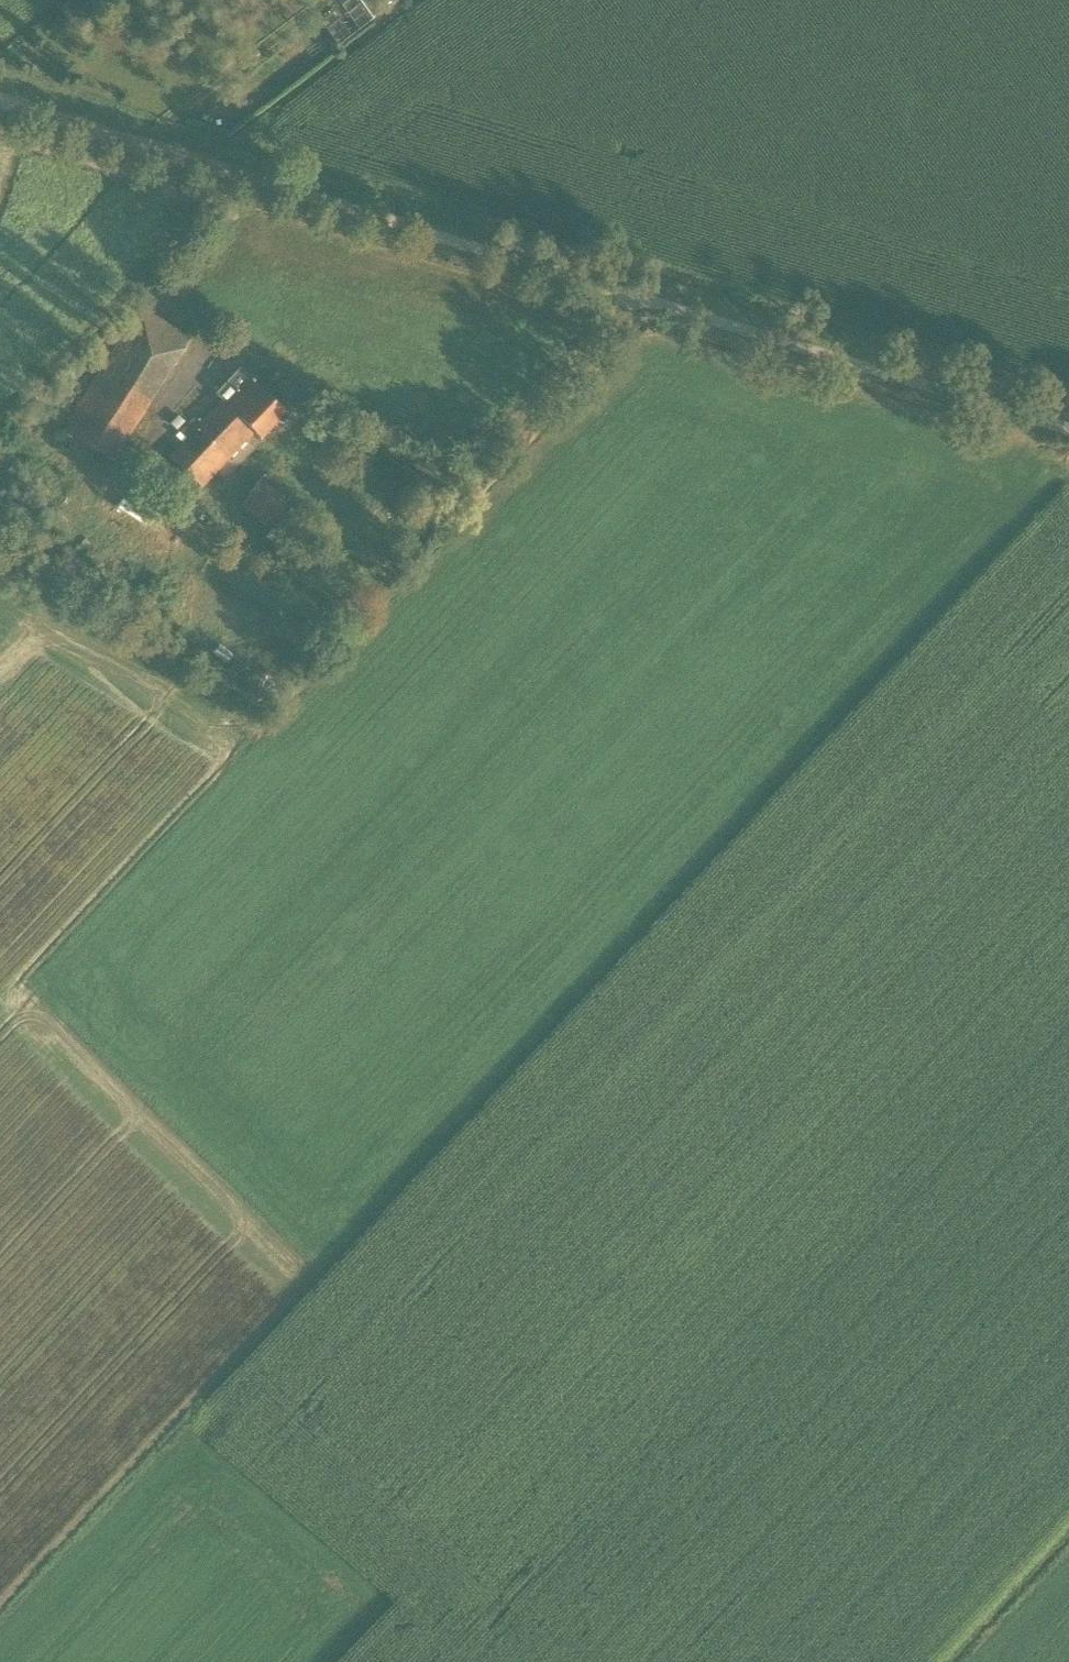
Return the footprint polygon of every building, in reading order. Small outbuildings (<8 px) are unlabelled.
[(104,367),(63,432),(75,439),(114,463),(191,340),(141,309),(112,355),(105,350),(97,362),(104,367)] [(176,437),(184,444),(171,458),(201,487),(254,432),(262,439),(278,423),(283,425),(288,420),(286,414),(287,413),(241,368),(216,394),(224,402),(203,424),(195,417),(176,437)]
